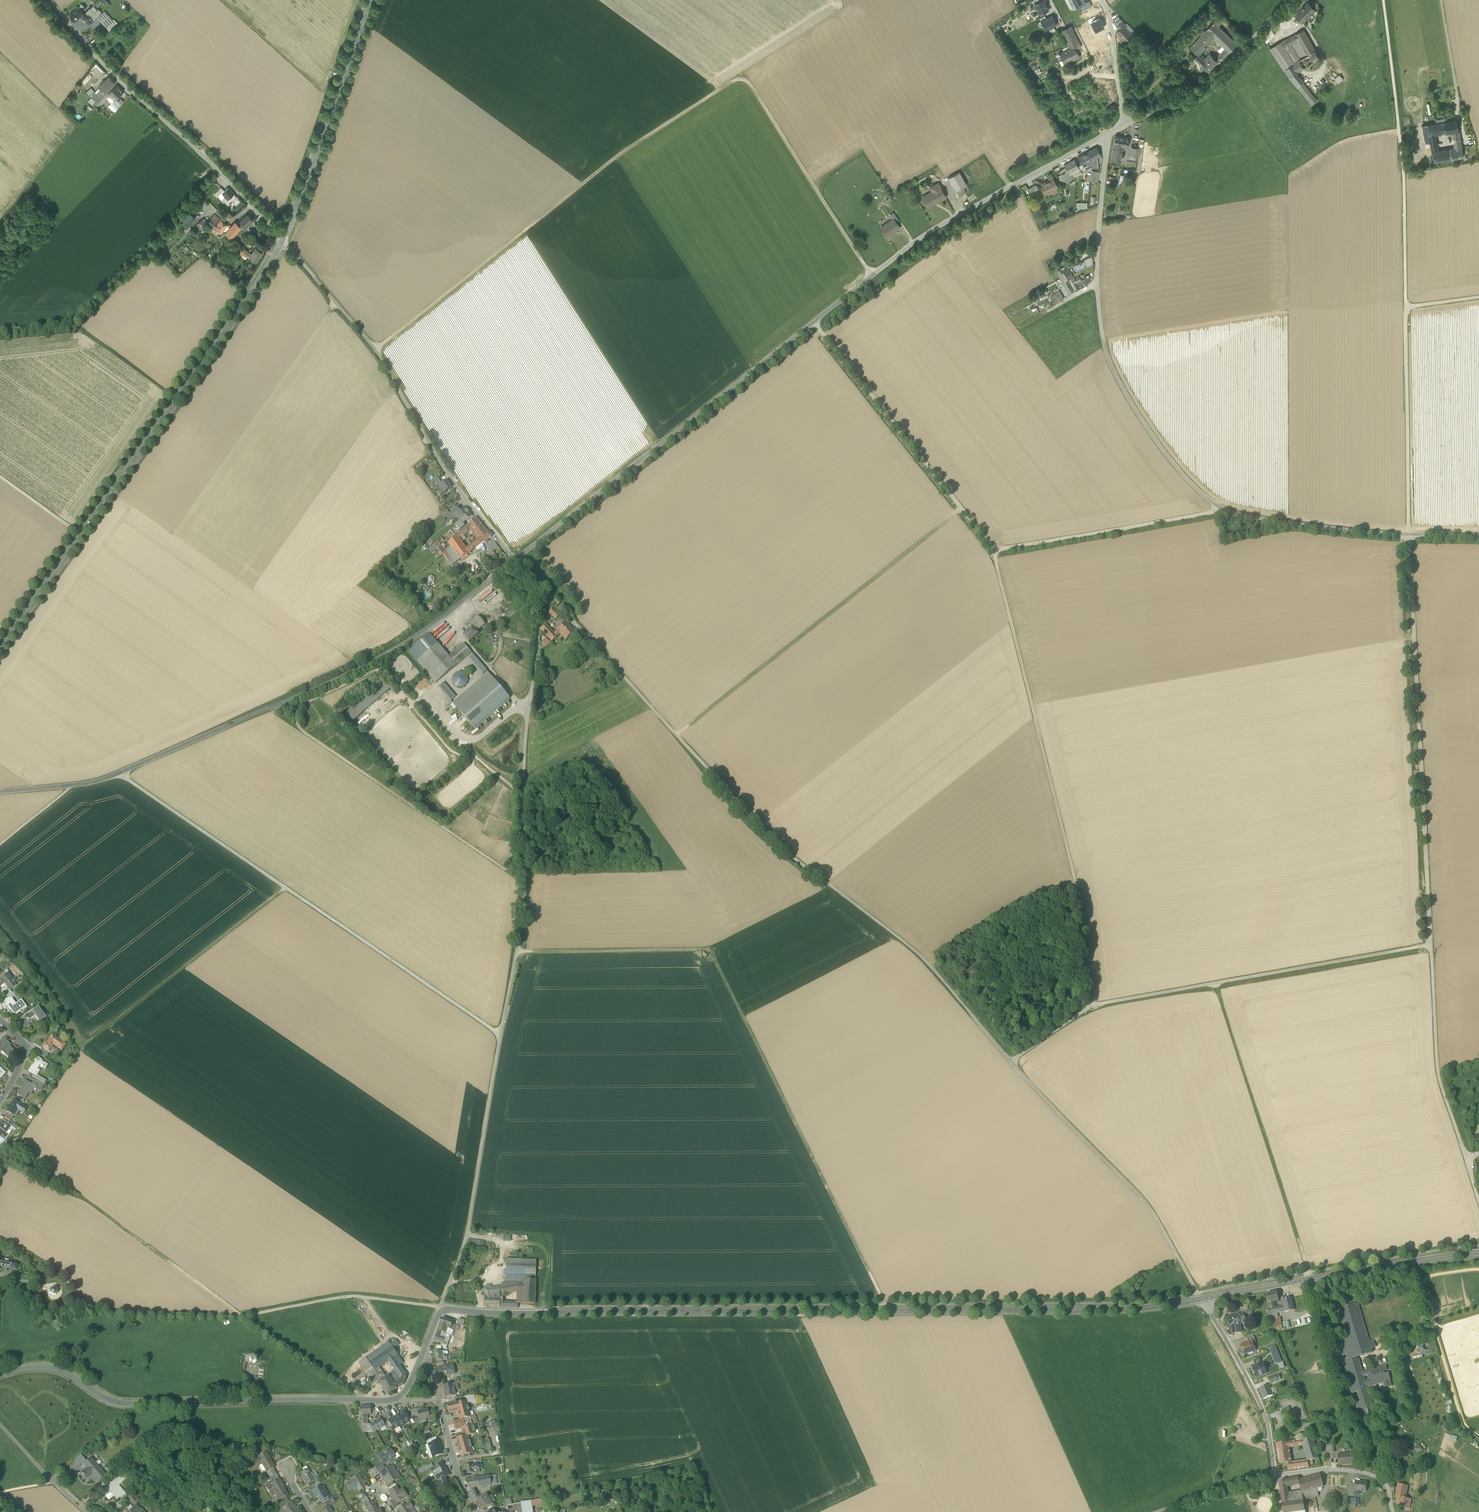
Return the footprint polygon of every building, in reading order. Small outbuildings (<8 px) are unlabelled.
[(1034,4),(1039,15),(1048,10),(1046,7),(1047,6),(1045,3),(1043,0),(1034,4)] [(1085,3),(1084,0),(1069,0),(1070,2),(1074,8),(1081,5),(1085,3)] [(1085,3),(1081,5),(1083,10),(1091,6),(1089,1),(1085,3)] [(1302,22),(1303,23),(1316,9),(1308,2),(1295,15),(1296,16),(1297,15),(1303,21),(1302,22)] [(75,22),(81,17),(84,14),(82,11),(79,7),(69,15),(75,22)] [(93,21),(101,12),(98,9),(97,11),(94,13),(90,9),(85,13),(93,21)] [(98,18),(102,22),(108,16),(109,16),(105,11),(98,18)] [(85,13),(84,14),(81,17),(88,24),(93,21),(85,13)] [(102,22),(104,25),(109,21),(111,24),(113,22),(108,16),(102,22)] [(1052,16),(1041,21),(1045,30),(1056,25),(1055,21),(1054,18),(1053,19),(1052,16)] [(1213,22),(1218,27),(1223,21),(1218,17),(1213,22)] [(1096,20),(1091,23),(1095,32),(1104,27),(1099,18),(1096,20)] [(1116,26),(1119,29),(1123,26),(1123,27),(1125,25),(1121,21),(1119,19),(1115,23),(1117,25),(1116,26)] [(1213,22),(1206,31),(1214,38),(1223,47),(1229,52),(1237,44),(1218,27),(1213,22)] [(1081,47),(1077,39),(1075,40),(1071,31),(1072,31),(1070,26),(1059,32),(1062,37),(1065,35),(1071,47),(1063,51),(1064,52),(1061,53),(1060,53),(1059,54),(1060,55),(1062,60),(1065,65),(1075,59),(1074,58),(1078,56),(1078,55),(1078,54),(1076,49),(1081,47)] [(1115,34),(1124,42),(1131,35),(1123,27),(1123,26),(1119,29),(1115,34)] [(1271,30),(1263,38),(1267,44),(1275,35),(1271,30)] [(1286,39),(1284,40),(1288,46),(1299,40),(1304,49),(1303,49),(1304,51),(1305,50),(1308,55),(1315,50),(1304,30),(1286,40),(1286,39)] [(1200,53),(1214,38),(1206,31),(1190,47),(1198,54),(1199,55),(1200,53)] [(1270,48),(1290,77),(1296,73),(1298,72),(1294,64),(1295,63),(1285,48),(1281,42),(1270,48)] [(1223,47),(1213,57),(1219,63),(1229,52),(1223,47)] [(1299,61),(1304,69),(1320,59),(1315,50),(1308,55),(1299,61)] [(1194,58),(1210,73),(1219,63),(1213,57),(1210,54),(1205,58),(1200,53),(1199,55),(1198,54),(1194,58)] [(1299,61),(1295,63),(1294,64),(1298,72),(1304,69),(1299,61)] [(1290,77),(1298,87),(1303,83),(1304,82),(1296,73),(1290,77)] [(1338,84),(1344,79),(1340,74),(1334,79),(1338,84)] [(101,90),(105,94),(106,93),(115,83),(109,77),(99,88),(101,90)] [(1317,100),(1303,83),(1298,87),(1312,105),(1317,100)] [(109,96),(114,101),(123,92),(116,85),(107,94),(107,95),(109,96)] [(96,95),(101,100),(105,94),(101,90),(96,94),(96,95)] [(101,100),(99,101),(102,103),(109,96),(107,95),(107,94),(106,93),(105,94),(101,100)] [(1445,122),(1447,132),(1452,131),(1459,130),(1457,120),(1445,122)] [(1445,122),(1428,125),(1431,142),(1431,145),(1436,144),(1435,134),(1447,132),(1445,122)] [(1425,143),(1431,142),(1428,125),(1422,126),(1425,143)] [(1452,131),(1454,144),(1461,143),(1459,130),(1452,131)] [(1111,159),(1121,161),(1123,145),(1127,146),(1129,139),(1115,137),(1111,159)] [(1455,148),(1450,148),(1452,159),(1463,157),(1461,146),(1455,148)] [(1130,156),(1138,157),(1139,148),(1131,147),(1130,156)] [(1097,148),(1087,152),(1091,160),(1097,157),(1101,155),(1097,148)] [(1434,162),(1452,159),(1450,148),(1438,151),(1433,152),(1434,162)] [(1091,160),(1087,152),(1078,157),(1082,165),(1087,163),(1091,160)] [(1091,160),(1091,165),(1092,165),(1094,170),(1100,167),(1097,157),(1091,160)] [(1072,174),(1074,178),(1075,177),(1082,174),(1078,168),(1074,160),(1064,165),(1066,168),(1069,173),(1074,170),(1075,172),(1072,174)] [(948,178),(956,191),(963,187),(967,185),(959,172),(948,178)] [(1051,191),(1053,195),(1058,192),(1056,187),(1057,186),(1052,176),(1048,178),(1049,181),(1045,183),(1044,182),(1041,184),(1043,187),(1042,188),(1045,194),(1051,191)] [(923,197),(928,207),(946,197),(940,187),(938,184),(932,187),(934,191),(923,197)] [(1028,189),(1030,194),(1035,191),(1035,190),(1038,188),(1036,184),(1028,189)] [(956,191),(959,197),(966,193),(963,187),(956,191)] [(217,197),(224,190),(221,188),(214,195),(217,197)] [(222,199),(228,206),(237,198),(228,188),(222,193),(225,197),(222,199)] [(191,208),(188,211),(189,213),(190,213),(194,217),(197,213),(191,208)] [(224,216),(228,221),(233,217),(228,212),(224,216)] [(894,219),(896,222),(899,220),(893,212),(890,215),(893,219),(894,219)] [(189,213),(181,222),(187,227),(195,218),(194,217),(190,213),(189,213)] [(211,219),(217,224),(221,220),(214,214),(211,219)] [(239,221),(241,223),(246,228),(247,227),(253,221),(247,214),(239,221)] [(192,229),(195,231),(197,230),(198,231),(200,230),(201,231),(205,227),(203,225),(206,223),(205,222),(206,222),(203,218),(196,225),(192,229)] [(211,226),(214,228),(217,224),(211,219),(208,223),(211,226)] [(881,228),(887,236),(900,227),(896,222),(894,219),(893,219),(881,228)] [(221,220),(217,224),(214,228),(212,230),(212,231),(211,232),(214,234),(215,234),(217,231),(219,232),(220,233),(227,225),(221,220)] [(225,234),(232,239),(242,228),(239,226),(235,222),(225,234)] [(255,235),(247,227),(246,228),(241,223),(239,226),(242,228),(248,233),(254,239),(255,239),(254,239),(255,237),(254,236),(255,235)] [(239,253),(249,259),(251,254),(242,248),(239,253)] [(256,248),(251,254),(249,259),(256,263),(263,253),(256,248)] [(1091,257),(1084,260),(1087,266),(1092,264),(1092,260),(1091,257)] [(1056,271),(1060,278),(1065,275),(1070,272),(1068,267),(1065,269),(1064,267),(1061,268),(1056,271)] [(1070,272),(1065,275),(1068,280),(1074,290),(1074,291),(1078,289),(1074,283),(1075,282),(1077,285),(1082,282),(1079,277),(1074,279),(1070,272)] [(1067,280),(1068,280),(1065,275),(1060,278),(1068,294),(1073,291),(1067,280)] [(1051,297),(1055,304),(1064,299),(1059,292),(1051,297)] [(437,490),(440,494),(452,486),(447,479),(442,483),(439,485),(441,487),(437,490)] [(456,513),(461,519),(465,516),(460,510),(457,506),(450,512),(447,515),(450,519),(453,516),(456,513)] [(465,506),(460,510),(465,516),(461,519),(460,520),(460,521),(461,521),(463,519),(465,521),(467,519),(472,515),(465,506)] [(475,516),(456,535),(459,539),(463,535),(465,533),(470,528),(473,532),(481,524),(475,516)] [(465,525),(461,521),(460,521),(456,525),(460,529),(465,525)] [(475,541),(478,546),(482,543),(491,536),(488,532),(481,524),(473,532),(479,539),(475,541)] [(456,535),(448,544),(459,559),(469,552),(466,548),(461,542),(459,539),(456,535)] [(438,548),(442,545),(438,540),(433,544),(437,549),(438,548)] [(499,547),(494,542),(490,545),(494,551),(499,547)] [(437,549),(433,544),(428,549),(431,553),(436,549),(437,549)] [(444,547),(445,549),(451,557),(447,560),(451,565),(459,559),(448,544),(446,545),(444,547)] [(443,554),(447,560),(451,557),(445,549),(441,552),(443,554)] [(523,599),(520,595),(514,600),(518,604),(523,599)] [(549,613),(556,619),(560,615),(552,607),(549,613)] [(468,626),(470,629),(472,627),(476,631),(484,624),(478,617),(469,624),(470,625),(468,626)] [(445,636),(451,631),(443,621),(438,626),(443,632),(442,632),(445,636)] [(557,630),(560,633),(566,640),(575,631),(566,622),(557,630)] [(557,636),(554,633),(546,624),(546,625),(541,629),(552,641),(557,636)] [(479,634),(476,631),(472,627),(470,629),(463,635),(469,643),(479,634)] [(436,683),(456,665),(449,656),(429,633),(409,650),(436,683)] [(541,643),(545,647),(550,642),(546,638),(541,643)] [(463,643),(449,656),(456,665),(471,652),(463,643)] [(469,657),(483,674),(487,671),(473,654),(469,657)] [(454,684),(458,687),(462,687),(466,684),(468,680),(467,676),(464,673),(460,672),(456,673),(453,676),(452,681),(454,684)] [(452,703),(457,708),(493,678),(488,673),(452,703)] [(510,698),(493,678),(457,708),(474,728),(510,698)] [(347,713),(353,720),(391,688),(385,680),(347,713)] [(438,686),(451,701),(454,698),(442,683),(438,686)] [(10,990),(16,986),(7,974),(0,980),(0,986),(4,983),(10,990)] [(11,999),(10,999),(12,1002),(7,1006),(6,1007),(10,1012),(12,1014),(13,1013),(15,1016),(20,1012),(22,1010),(23,1011),(27,1008),(21,1000),(16,1005),(15,1003),(11,999)] [(25,1017),(27,1020),(29,1021),(35,1016),(36,1017),(36,1018),(41,1025),(48,1020),(38,1007),(25,1017)] [(28,1024),(26,1021),(21,1025),(24,1029),(29,1025),(28,1024)] [(42,1048),(48,1052),(54,1044),(62,1049),(66,1045),(52,1035),(47,1044),(45,1043),(42,1048)] [(9,1059),(15,1053),(8,1046),(9,1044),(5,1040),(0,1046),(0,1053),(1,1052),(3,1050),(7,1054),(5,1055),(9,1059)] [(38,1055),(44,1059),(49,1053),(48,1052),(42,1048),(38,1055)] [(32,1075),(36,1078),(40,1072),(37,1071),(39,1067),(41,1068),(41,1069),(42,1069),(45,1071),(48,1066),(45,1064),(41,1062),(42,1061),(37,1058),(34,1062),(35,1063),(33,1067),(29,1074),(30,1074),(32,1075)] [(39,1084),(38,1083),(35,1081),(30,1078),(28,1077),(26,1082),(34,1086),(34,1085),(37,1087),(39,1084)] [(18,1096),(25,1100),(29,1094),(28,1093),(30,1090),(33,1092),(35,1088),(35,1089),(36,1087),(34,1086),(26,1082),(21,1090),(21,1089),(18,1096)] [(40,1092),(43,1086),(39,1084),(37,1087),(34,1085),(34,1086),(36,1087),(35,1089),(35,1088),(40,1092)] [(9,1113),(12,1116),(16,1109),(17,1110),(24,1114),(27,1109),(19,1105),(20,1104),(14,1101),(10,1109),(9,1108),(7,1112),(9,1113)] [(11,1126),(15,1129),(17,1126),(2,1117),(0,1120),(2,1121),(6,1123),(11,1126)] [(6,1134),(8,1130),(9,1130),(11,1126),(6,1123),(2,1121),(1,1122),(0,1122),(0,1130),(6,1134)] [(506,1259),(506,1274),(536,1275),(536,1260),(521,1260),(506,1259)] [(10,1269),(11,1263),(11,1262),(1,1260),(0,1261),(0,1266),(4,1266),(3,1268),(3,1270),(7,1271),(7,1269),(10,1269)] [(536,1280),(536,1275),(506,1274),(506,1281),(506,1284),(524,1282),(524,1280),(536,1280)] [(535,1304),(536,1280),(524,1280),(524,1282),(524,1283),(523,1304),(535,1304)] [(524,1283),(524,1282),(506,1284),(503,1285),(503,1286),(485,1289),(485,1295),(485,1297),(500,1298),(500,1294),(518,1292),(518,1284),(524,1283)] [(56,1296),(57,1294),(57,1291),(56,1291),(54,1289),(55,1289),(54,1289),(51,1290),(51,1289),(51,1290),(50,1292),(49,1292),(49,1293),(50,1295),(50,1296),(50,1295),(52,1297),(53,1297),(55,1297),(56,1296)] [(1267,1295),(1269,1303),(1274,1302),(1279,1301),(1277,1292),(1267,1295)] [(500,1306),(500,1302),(500,1298),(485,1297),(485,1306),(500,1306)] [(1283,1301),(1284,1306),(1285,1312),(1294,1311),(1291,1299),(1282,1300),(1283,1301)] [(1345,1360),(1353,1385),(1363,1382),(1360,1375),(1355,1358),(1357,1357),(1372,1353),(1371,1349),(1375,1348),(1373,1341),(1369,1342),(1367,1338),(1357,1304),(1338,1310),(1346,1337),(1337,1340),(1341,1356),(1347,1355),(1349,1359),(1345,1360)] [(1277,1314),(1285,1312),(1284,1306),(1280,1307),(1276,1308),(1270,1309),(1267,1310),(1269,1316),(1277,1314)] [(1231,1326),(1232,1334),(1235,1334),(1241,1333),(1240,1325),(1239,1322),(1245,1321),(1244,1315),(1238,1316),(1228,1318),(1230,1327),(1231,1326)] [(445,1337),(446,1333),(448,1329),(450,1329),(451,1329),(453,1323),(441,1319),(434,1340),(441,1342),(443,1342),(445,1337)] [(385,1335),(389,1333),(383,1322),(379,1325),(385,1335)] [(1252,1342),(1253,1343),(1256,1342),(1253,1335),(1246,1337),(1248,1343),(1252,1342)] [(447,1346),(450,1338),(445,1337),(443,1342),(441,1342),(441,1345),(447,1346)] [(1240,1345),(1248,1342),(1246,1337),(1238,1339),(1240,1345)] [(389,1342),(383,1346),(386,1352),(393,1347),(389,1342)] [(1241,1345),(1244,1354),(1253,1351),(1252,1348),(1254,1348),(1253,1343),(1252,1342),(1248,1343),(1241,1345)] [(1431,1342),(1418,1347),(1420,1354),(1423,1353),(1424,1356),(1435,1352),(1431,1342)] [(366,1358),(369,1363),(386,1352),(383,1346),(366,1358)] [(380,1367),(389,1361),(398,1355),(393,1347),(386,1352),(369,1363),(375,1371),(380,1367)] [(1276,1347),(1270,1349),(1276,1364),(1281,1362),(1276,1347)] [(249,1358),(249,1360),(249,1361),(250,1362),(251,1363),(252,1363),(254,1364),(255,1363),(256,1363),(257,1362),(257,1360),(257,1359),(257,1358),(256,1357),(255,1356),(254,1355),(253,1355),(251,1356),(250,1356),(249,1357),(249,1358)] [(403,1363),(398,1355),(389,1361),(395,1372),(396,1372),(406,1375),(400,1365),(403,1363)] [(1358,1361),(1357,1357),(1355,1358),(1360,1375),(1371,1372),(1386,1367),(1386,1366),(1362,1373),(1359,1361),(1358,1361)] [(381,1380),(375,1371),(369,1363),(366,1358),(359,1363),(365,1372),(375,1385),(379,1382),(381,1380)] [(1343,1361),(1350,1386),(1353,1385),(1345,1360),(1343,1361)] [(1266,1374),(1263,1364),(1261,1364),(1256,1366),(1253,1367),(1256,1377),(1266,1374)] [(438,1367),(440,1377),(444,1376),(455,1374),(454,1365),(438,1367)] [(381,1380),(387,1377),(380,1367),(375,1371),(381,1380)] [(1360,1375),(1363,1382),(1365,1390),(1366,1389),(1366,1390),(1367,1389),(1370,1389),(1369,1388),(1368,1384),(1375,1382),(1376,1383),(1382,1381),(1383,1384),(1384,1388),(1391,1386),(1389,1379),(1390,1379),(1388,1373),(1385,1374),(1384,1372),(1387,1371),(1386,1367),(1371,1372),(1360,1375)] [(395,1372),(389,1376),(394,1383),(401,1378),(405,1380),(406,1375),(396,1372),(395,1372)] [(388,1395),(397,1388),(394,1383),(389,1376),(389,1375),(387,1377),(381,1380),(379,1382),(388,1395)] [(401,1378),(394,1383),(397,1388),(403,1384),(405,1380),(401,1378)] [(1369,1401),(1366,1390),(1366,1389),(1365,1390),(1363,1382),(1353,1385),(1350,1386),(1352,1394),(1357,1393),(1358,1392),(1362,1403),(1360,1403),(1356,1405),(1355,1402),(1353,1403),(1354,1405),(1347,1407),(1350,1416),(1350,1417),(1350,1416),(1356,1414),(1356,1417),(1363,1415),(1363,1417),(1368,1415),(1369,1415),(1368,1412),(1367,1410),(1373,1408),(1374,1410),(1371,1400),(1370,1400),(1369,1401)] [(442,1386),(445,1397),(456,1394),(455,1390),(454,1383),(446,1385),(442,1386)] [(1259,1389),(1263,1400),(1273,1395),(1273,1394),(1270,1388),(1269,1385),(1259,1389)] [(471,1402),(472,1404),(476,1403),(475,1399),(475,1396),(474,1396),(465,1397),(466,1402),(466,1401),(467,1403),(471,1402)] [(458,1411),(460,1419),(463,1419),(470,1416),(467,1403),(466,1401),(466,1402),(458,1404),(457,1402),(448,1404),(451,1413),(458,1411)] [(360,1407),(361,1415),(367,1415),(372,1415),(371,1406),(360,1407)] [(418,1415),(420,1421),(425,1419),(430,1418),(428,1409),(418,1412),(417,1412),(418,1415)] [(404,1411),(399,1414),(405,1425),(410,1422),(410,1420),(405,1413),(404,1411)] [(399,1414),(394,1417),(400,1428),(405,1425),(399,1414)] [(463,1419),(464,1425),(472,1423),(470,1416),(463,1419)] [(390,1428),(387,1423),(384,1417),(381,1419),(385,1426),(387,1429),(390,1428)] [(395,1431),(400,1428),(394,1417),(392,1419),(389,1420),(390,1422),(395,1431)] [(371,1425),(375,1431),(385,1426),(381,1419),(371,1425)] [(463,1419),(460,1419),(454,1421),(457,1430),(462,1428),(465,1428),(464,1425),(463,1419)] [(485,1423),(487,1430),(497,1428),(495,1420),(485,1423)] [(462,1428),(464,1436),(468,1435),(475,1433),(473,1426),(465,1428),(462,1428)] [(473,1453),(468,1435),(464,1436),(456,1438),(461,1456),(473,1453)] [(1313,1438),(1301,1440),(1303,1445),(1307,1460),(1308,1461),(1313,1460),(1319,1459),(1313,1438)] [(483,1441),(486,1452),(492,1451),(489,1439),(483,1441)] [(429,1454),(430,1458),(433,1457),(443,1454),(438,1441),(438,1442),(429,1444),(429,1445),(426,1446),(427,1449),(430,1448),(432,1453),(429,1454)] [(1287,1463),(1291,1462),(1289,1447),(1288,1442),(1276,1443),(1279,1464),(1287,1463)] [(1326,1445),(1327,1453),(1334,1452),(1332,1444),(1326,1445)] [(1414,1450),(1417,1455),(1422,1452),(1419,1447),(1418,1448),(1415,1449),(1414,1450)] [(384,1463),(385,1464),(395,1458),(393,1455),(395,1454),(393,1451),(391,1452),(390,1449),(381,1454),(382,1456),(381,1457),(383,1462),(384,1463)] [(262,1465),(266,1473),(273,1469),(274,1469),(268,1459),(270,1458),(267,1452),(257,1457),(258,1458),(253,1461),(257,1468),(262,1465)] [(1337,1454),(1338,1466),(1353,1464),(1352,1453),(1337,1454)] [(75,1460),(79,1465),(83,1462),(84,1461),(80,1456),(75,1460)] [(93,1479),(96,1483),(98,1481),(105,1475),(91,1458),(86,1462),(84,1464),(88,1468),(82,1473),(81,1474),(84,1476),(86,1478),(92,1473),(95,1477),(93,1479)] [(1308,1461),(1307,1460),(1291,1462),(1287,1463),(1288,1470),(1309,1467),(1308,1465),(1308,1461)] [(436,1471),(438,1475),(447,1470),(443,1462),(434,1467),(436,1471)] [(465,1466),(466,1474),(479,1472),(479,1470),(478,1465),(478,1464),(477,1464),(468,1465),(465,1466)] [(388,1485),(392,1482),(400,1478),(393,1466),(385,1471),(381,1473),(388,1485)] [(266,1473),(269,1478),(276,1474),(273,1469),(266,1473)] [(300,1473),(306,1485),(314,1480),(308,1469),(300,1473)] [(448,1470),(447,1470),(438,1475),(436,1476),(439,1481),(443,1487),(448,1484),(444,1478),(450,1475),(448,1470)] [(115,1482),(118,1485),(125,1479),(120,1472),(115,1476),(118,1479),(115,1482)] [(279,1480),(276,1474),(269,1478),(271,1481),(272,1481),(274,1483),(279,1480)] [(1301,1495),(1301,1496),(1317,1492),(1316,1489),(1321,1487),(1323,1487),(1320,1474),(1298,1480),(1299,1484),(1301,1490),(1302,1495),(1301,1495)] [(357,1487),(360,1491),(366,1487),(359,1475),(352,1479),(353,1480),(349,1482),(351,1486),(349,1487),(351,1491),(357,1487)] [(465,1480),(469,1489),(474,1488),(491,1485),(490,1476),(465,1480)] [(1287,1486),(1291,1485),(1290,1479),(1279,1481),(1282,1503),(1289,1502),(1287,1492),(1287,1486)] [(271,1497),(278,1493),(277,1492),(282,1489),(280,1486),(282,1485),(279,1480),(274,1483),(272,1484),(266,1487),(271,1497)] [(113,1496),(117,1500),(120,1498),(121,1498),(126,1494),(118,1485),(115,1482),(115,1481),(112,1484),(103,1491),(110,1499),(113,1496)] [(1355,1490),(1366,1491),(1367,1483),(1355,1482),(1355,1486),(1354,1490),(1355,1490)] [(1399,1497),(1404,1498),(1407,1486),(1398,1484),(1396,1497),(1399,1498),(1399,1497)] [(389,1491),(396,1503),(408,1496),(405,1492),(401,1494),(399,1491),(397,1487),(395,1488),(390,1491),(389,1491)] [(283,1488),(282,1489),(277,1492),(278,1493),(281,1499),(287,1496),(283,1488)] [(320,1501),(327,1498),(329,1497),(325,1490),(322,1491),(320,1488),(312,1492),(316,1499),(318,1497),(318,1498),(319,1497),(321,1501),(320,1501)] [(1302,1495),(1301,1490),(1287,1492),(1289,1502),(1302,1500),(1301,1496),(1301,1495),(1302,1495)] [(1331,1492),(1336,1500),(1339,1498),(1333,1490),(1331,1492)] [(358,1496),(361,1501),(367,1497),(364,1492),(358,1496)] [(1327,1495),(1333,1502),(1336,1500),(1331,1492),(1327,1495)] [(487,1494),(479,1498),(476,1500),(482,1509),(493,1504),(492,1503),(488,1497),(487,1494)] [(361,1501),(364,1506),(366,1505),(370,1503),(367,1497),(361,1501)] [(1397,1507),(1409,1509),(1411,1500),(1404,1498),(1399,1497),(1399,1498),(1397,1507)] [(1356,1499),(1348,1498),(1347,1506),(1355,1507),(1356,1499)] [(278,1505),(281,1511),(283,1510),(282,1508),(286,1506),(286,1505),(289,1503),(288,1500),(278,1505)] [(330,1500),(329,1501),(324,1504),(326,1508),(329,1507),(333,1505),(330,1500)] [(1289,1502),(1282,1503),(1283,1511),(1304,1511),(1303,1500),(1302,1500),(1289,1502)] [(373,1501),(370,1503),(366,1505),(370,1511),(379,1511),(373,1501)] [(522,1511),(533,1511),(532,1506),(532,1505),(531,1501),(521,1503),(522,1511)] [(290,1503),(289,1503),(286,1505),(286,1506),(282,1508),(283,1510),(284,1511),(295,1511),(290,1503)]
